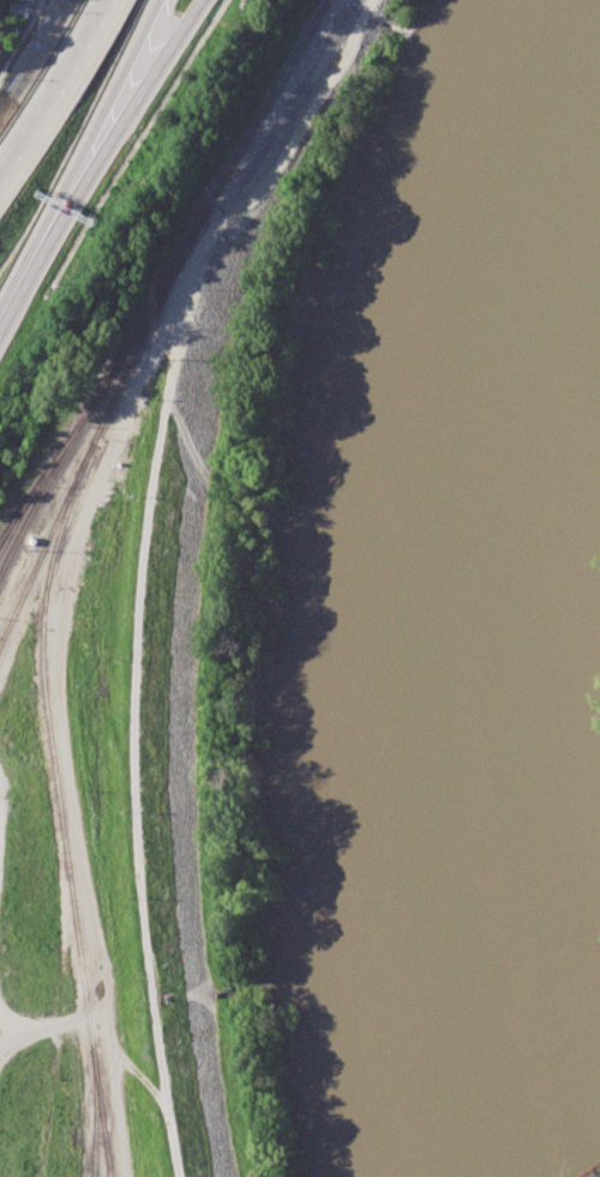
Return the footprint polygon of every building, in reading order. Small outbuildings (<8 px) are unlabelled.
[(12,2),(29,2),(29,18),(12,18),(12,2)] [(2,20),(18,19),(19,36),(2,37),(2,20)] [(36,545),(38,539),(34,536),(30,542),(36,545)]
